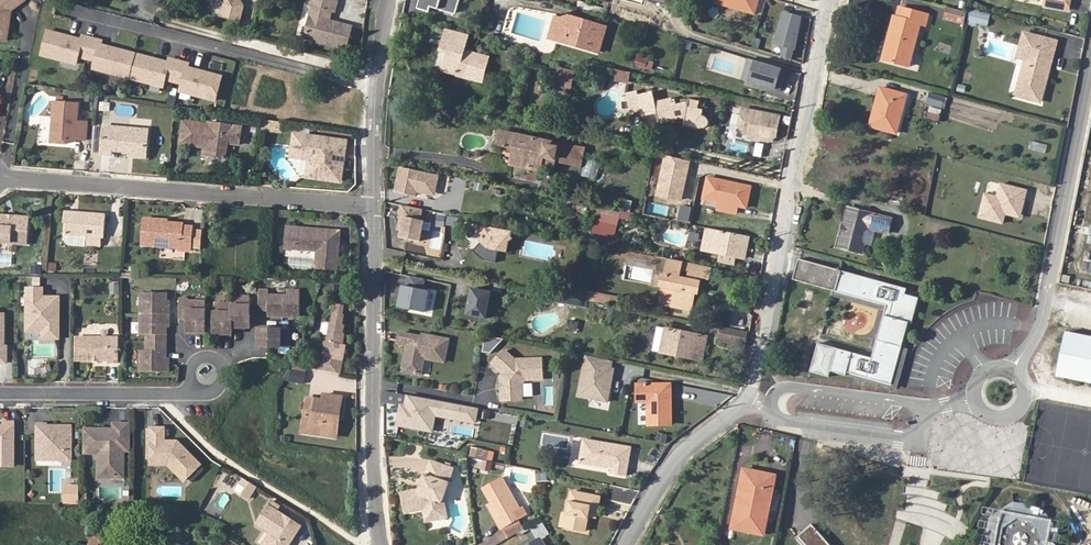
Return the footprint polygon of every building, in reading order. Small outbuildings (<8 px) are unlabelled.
[(5,40),(8,18),(4,17),(5,13),(23,0),(0,0),(0,39),(5,40)] [(221,5),(219,14),(239,20),(244,3),(242,0),(218,0),(221,5)] [(302,2),(310,4),(301,36),(343,47),(349,24),(326,18),(328,8),(332,9),(334,0),(303,0),(302,2)] [(417,9),(429,12),(431,7),(452,14),(457,9),(460,0),(420,0),(417,9)] [(758,0),(718,0),(718,2),(754,13),(758,0)] [(1045,1),(1044,7),(1068,13),(1070,0),(1041,0),(1045,1)] [(966,11),(947,6),(944,17),(963,22),(966,11)] [(891,41),(886,60),(908,66),(919,23),(924,25),(927,15),(898,8),(896,17),(893,17),(887,40),(891,41)] [(989,26),(990,13),(970,11),(968,24),(989,26)] [(784,46),(781,57),(789,60),(793,48),(794,49),(801,18),(784,13),(774,43),(784,46)] [(573,24),(574,18),(563,15),(562,20),(573,24)] [(555,41),(562,20),(555,18),(548,39),(555,41)] [(578,43),(578,47),(597,53),(605,27),(574,18),(573,24),(562,20),(555,41),(561,42),(562,38),(578,43)] [(164,62),(95,43),(96,39),(76,34),(75,38),(42,29),(35,53),(69,62),(71,54),(90,59),(88,67),(157,86),(159,78),(178,84),(177,91),(210,100),(217,76),(183,67),(184,63),(165,58),(164,62)] [(467,34),(446,29),(440,49),(446,51),(442,70),(458,74),(459,71),(465,72),(464,78),(481,82),(487,58),(462,52),(467,34)] [(1024,34),(1020,50),(1028,52),(1026,59),(1016,94),(1039,100),(1048,69),(1046,69),(1047,62),(1050,63),(1055,42),(1024,34)] [(561,42),(578,47),(578,43),(562,38),(561,42)] [(760,40),(754,38),(751,48),(757,50),(760,40)] [(882,59),(886,60),(891,41),(887,40),(882,59)] [(1028,52),(1020,50),(1018,56),(1026,59),(1028,52)] [(915,52),(911,70),(918,71),(922,53),(915,52)] [(779,91),(785,70),(748,59),(745,67),(752,69),(748,81),(748,82),(779,91)] [(742,79),(748,81),(752,69),(745,67),(742,79)] [(614,68),(611,80),(628,84),(631,73),(614,68)] [(556,69),(552,85),(570,89),(574,73),(556,69)] [(879,88),(875,106),(879,108),(874,127),(895,132),(905,95),(879,88)] [(688,102),(680,104),(676,105),(675,100),(672,100),(671,98),(654,103),(651,92),(637,96),(636,92),(626,94),(631,111),(640,108),(642,116),(656,113),(659,124),(682,118),(684,121),(685,120),(700,123),(699,128),(701,128),(702,128),(704,128),(705,127),(706,126),(707,124),(707,122),(707,121),(706,119),(705,117),(704,116),(702,116),(701,116),(702,110),(697,109),(698,101),(688,100),(688,102)] [(930,93),(926,104),(944,109),(948,98),(930,93)] [(52,100),(49,143),(65,144),(65,139),(84,141),(86,122),(76,122),(78,103),(52,100)] [(109,111),(110,103),(100,102),(99,110),(109,111)] [(879,108),(875,106),(869,125),(874,127),(879,108)] [(927,119),(940,122),(942,110),(929,107),(927,119)] [(775,137),(779,117),(742,109),(739,125),(744,131),(750,132),(748,137),(768,141),(775,137)] [(210,145),(209,154),(226,156),(227,139),(238,140),(239,123),(209,120),(209,123),(180,121),(178,142),(204,144),(210,145)] [(264,120),(263,130),(280,132),(281,123),(264,120)] [(129,152),(145,153),(147,129),(103,126),(100,153),(111,154),(111,151),(129,152)] [(519,150),(515,166),(538,170),(541,157),(553,159),(557,143),(500,132),(496,145),(512,148),(519,150)] [(341,161),(342,155),(344,141),(294,134),(291,154),(309,157),(307,176),(339,180),(341,161)] [(1046,153),(1047,144),(1030,141),(1028,150),(1046,153)] [(578,149),(557,143),(553,159),(574,164),(578,149)] [(509,164),(515,166),(519,150),(512,148),(509,164)] [(753,159),(769,160),(770,150),(754,148),(753,159)] [(690,161),(663,155),(654,196),(681,202),(690,161)] [(582,177),(596,179),(599,162),(585,160),(582,177)] [(438,174),(401,166),(396,190),(416,194),(416,190),(428,192),(436,187),(438,174)] [(706,178),(703,199),(716,201),(732,204),(746,207),(750,187),(706,178)] [(985,194),(979,217),(1002,223),(1005,214),(1006,208),(1021,212),(1026,191),(1001,184),(997,198),(985,194)] [(597,235),(616,237),(618,218),(630,220),(633,199),(608,197),(607,208),(600,208),(597,235)] [(732,204),(716,201),(714,212),(730,215),(732,204)] [(576,221),(579,206),(573,205),(570,220),(576,221)] [(684,206),(677,205),(675,218),(682,219),(684,206)] [(418,223),(420,210),(400,206),(397,220),(399,220),(397,230),(400,231),(398,241),(417,245),(422,224),(418,223)] [(845,206),(841,223),(844,225),(843,232),(839,233),(836,246),(861,252),(864,243),(861,239),(863,229),(869,228),(887,233),(891,218),(845,206)] [(1019,218),(1021,212),(1006,208),(1005,214),(1019,218)] [(63,234),(83,235),(82,245),(96,246),(96,236),(100,236),(101,214),(62,211),(61,221),(64,221),(63,234)] [(437,213),(435,223),(443,224),(444,215),(437,213)] [(29,217),(0,214),(0,241),(27,243),(29,217)] [(161,222),(161,219),(144,218),(142,245),(179,247),(179,250),(189,251),(192,226),(181,225),(181,223),(167,222),(161,222)] [(488,248),(493,249),(507,252),(509,242),(513,238),(510,236),(511,232),(473,225),(471,228),(480,236),(479,240),(479,241),(488,248)] [(284,247),(292,248),(294,227),(285,227),(284,247)] [(314,267),(325,268),(332,243),(336,230),(294,227),(292,248),(314,249),(314,267)] [(743,258),(748,236),(714,229),(709,251),(743,258)] [(332,243),(325,268),(334,269),(338,231),(336,230),(332,243)] [(493,251),(493,249),(488,248),(479,241),(479,240),(478,240),(477,240),(477,241),(476,242),(476,243),(476,244),(476,246),(482,253),(483,254),(485,254),(486,255),(487,255),(489,255),(490,254),(491,253),(492,253),(493,252),(493,251)] [(699,265),(667,259),(662,286),(666,287),(664,300),(674,302),(674,306),(691,309),(699,265)] [(803,261),(798,260),(792,280),(836,291),(886,304),(885,310),(873,357),(837,348),(818,343),(811,372),(830,377),(832,371),(847,375),(848,372),(893,384),(909,322),(912,323),(918,297),(905,293),(906,287),(826,267),(825,271),(802,265),(803,261)] [(826,267),(803,261),(802,265),(825,271),(826,267)] [(41,274),(42,265),(31,265),(31,274),(41,274)] [(423,291),(425,280),(412,278),(410,288),(406,287),(401,309),(425,314),(430,292),(423,291)] [(659,303),(674,306),(674,302),(664,300),(666,287),(662,286),(659,303)] [(40,288),(25,288),(25,297),(31,298),(31,305),(25,305),(25,323),(36,323),(42,329),(42,332),(42,338),(57,338),(57,326),(54,326),(54,320),(57,320),(57,297),(40,297),(40,288)] [(487,320),(492,294),(474,290),(468,316),(487,320)] [(266,291),(257,291),(257,311),(263,311),(263,315),(268,315),(268,317),(295,317),(295,291),(285,291),(285,297),(266,297),(266,291)] [(885,310),(886,304),(836,291),(835,297),(885,310)] [(164,293),(138,293),(138,314),(138,335),(145,335),(145,343),(145,350),(138,350),(138,372),(167,372),(167,362),(164,362),(164,343),(164,323),(167,323),(167,314),(167,305),(164,305),(164,293)] [(230,303),(212,303),(212,334),(230,334),(230,327),(248,327),(248,296),(230,296),(230,303)] [(618,314),(618,296),(608,296),(608,314),(618,314)] [(186,299),(177,299),(177,318),(185,318),(185,332),(203,332),(203,301),(186,301),(186,299)] [(327,342),(322,370),(343,374),(346,353),(343,353),(346,335),(345,333),(346,325),(344,324),(346,314),(345,314),(346,305),(339,304),(338,313),(336,313),(334,323),(333,322),(330,342),(327,342)] [(320,334),(327,336),(330,324),(324,322),(320,334)] [(36,323),(25,323),(25,332),(42,332),(42,329),(36,323)] [(744,344),(747,332),(720,327),(717,339),(744,344)] [(287,328),(257,328),(257,346),(287,346),(287,328)] [(702,360),(706,336),(664,329),(660,352),(702,360)] [(1057,376),(1090,383),(1090,337),(1066,332),(1057,376)] [(424,339),(403,334),(401,344),(411,346),(409,355),(413,356),(412,361),(408,360),(405,373),(423,376),(427,359),(447,363),(450,342),(425,336),(424,339)] [(487,337),(483,354),(491,355),(505,341),(487,337)] [(117,338),(74,338),(74,361),(107,361),(107,364),(117,364),(117,338)] [(503,353),(494,365),(504,373),(500,377),(500,385),(503,387),(503,391),(500,393),(500,401),(522,401),(521,385),(524,381),(542,381),(542,360),(515,361),(506,353),(503,353)] [(612,361),(586,356),(578,396),(608,402),(614,370),(611,369),(612,361)] [(295,365),(290,372),(304,374),(305,367),(295,365)] [(290,372),(288,382),(302,385),(304,374),(290,372)] [(638,386),(638,402),(649,402),(650,425),(673,424),(671,385),(638,386)] [(479,409),(405,395),(404,405),(398,404),(394,425),(432,432),(434,417),(476,425),(479,409)] [(310,416),(307,434),(328,437),(332,415),(334,416),(337,398),(318,396),(318,401),(315,400),(303,399),(300,415),(310,416)] [(297,433),(307,434),(310,416),(300,415),(297,433)] [(12,467),(12,423),(2,423),(2,426),(0,426),(0,467),(12,467)] [(45,424),(35,424),(35,448),(41,448),(41,453),(46,458),(60,458),(60,461),(69,461),(70,427),(52,427),(52,429),(49,429),(49,427),(45,427),(45,424)] [(102,430),(83,430),(83,454),(96,454),(96,478),(113,478),(113,467),(121,467),(121,451),(127,451),(126,425),(111,425),(111,430),(111,432),(108,435),(108,438),(105,438),(105,435),(102,432),(102,430)] [(162,429),(149,429),(149,459),(157,459),(157,463),(169,463),(168,465),(185,481),(188,478),(196,469),(201,465),(177,442),(175,444),(165,444),(165,442),(162,442),(162,429)] [(629,448),(583,441),(579,463),(595,466),(597,463),(602,464),(603,467),(611,468),(610,474),(624,477),(629,448)] [(41,448),(35,448),(35,461),(60,461),(60,458),(46,458),(41,453),(41,448)] [(491,470),(492,462),(471,459),(470,468),(491,470)] [(427,460),(422,474),(434,478),(438,464),(427,460)] [(420,491),(416,490),(397,494),(402,516),(420,512),(423,524),(436,521),(433,505),(436,494),(442,492),(450,467),(438,464),(434,478),(422,474),(418,484),(422,485),(420,491)] [(121,467),(113,467),(113,478),(121,478),(121,467)] [(733,516),(730,529),(761,534),(764,522),(766,523),(773,488),(771,487),(773,474),(743,468),(740,482),(742,482),(735,516),(733,516)] [(196,469),(188,478),(193,482),(201,474),(196,469)] [(249,501),(258,486),(242,477),(233,492),(249,501)] [(518,509),(500,477),(482,487),(491,503),(486,505),(500,528),(516,519),(525,514),(521,507),(518,509)] [(122,498),(122,487),(98,487),(98,498),(122,498)] [(433,505),(436,521),(445,518),(442,502),(439,503),(442,492),(436,494),(433,505)] [(595,521),(596,518),(597,511),(604,512),(607,499),(578,494),(574,516),(568,515),(565,528),(592,533),(594,521),(595,521)] [(1058,532),(1042,509),(1014,505),(991,520),(986,544),(1055,544),(1058,532)] [(258,523),(274,533),(266,544),(290,544),(289,542),(292,537),(295,537),(301,527),(269,506),(258,523)] [(597,511),(596,518),(603,519),(604,512),(597,511)] [(500,528),(493,532),(499,543),(522,529),(516,519),(500,528)] [(810,524),(795,537),(802,544),(829,544),(810,524)] [(102,540),(100,539),(104,532),(98,529),(90,544),(100,544),(102,540)]
